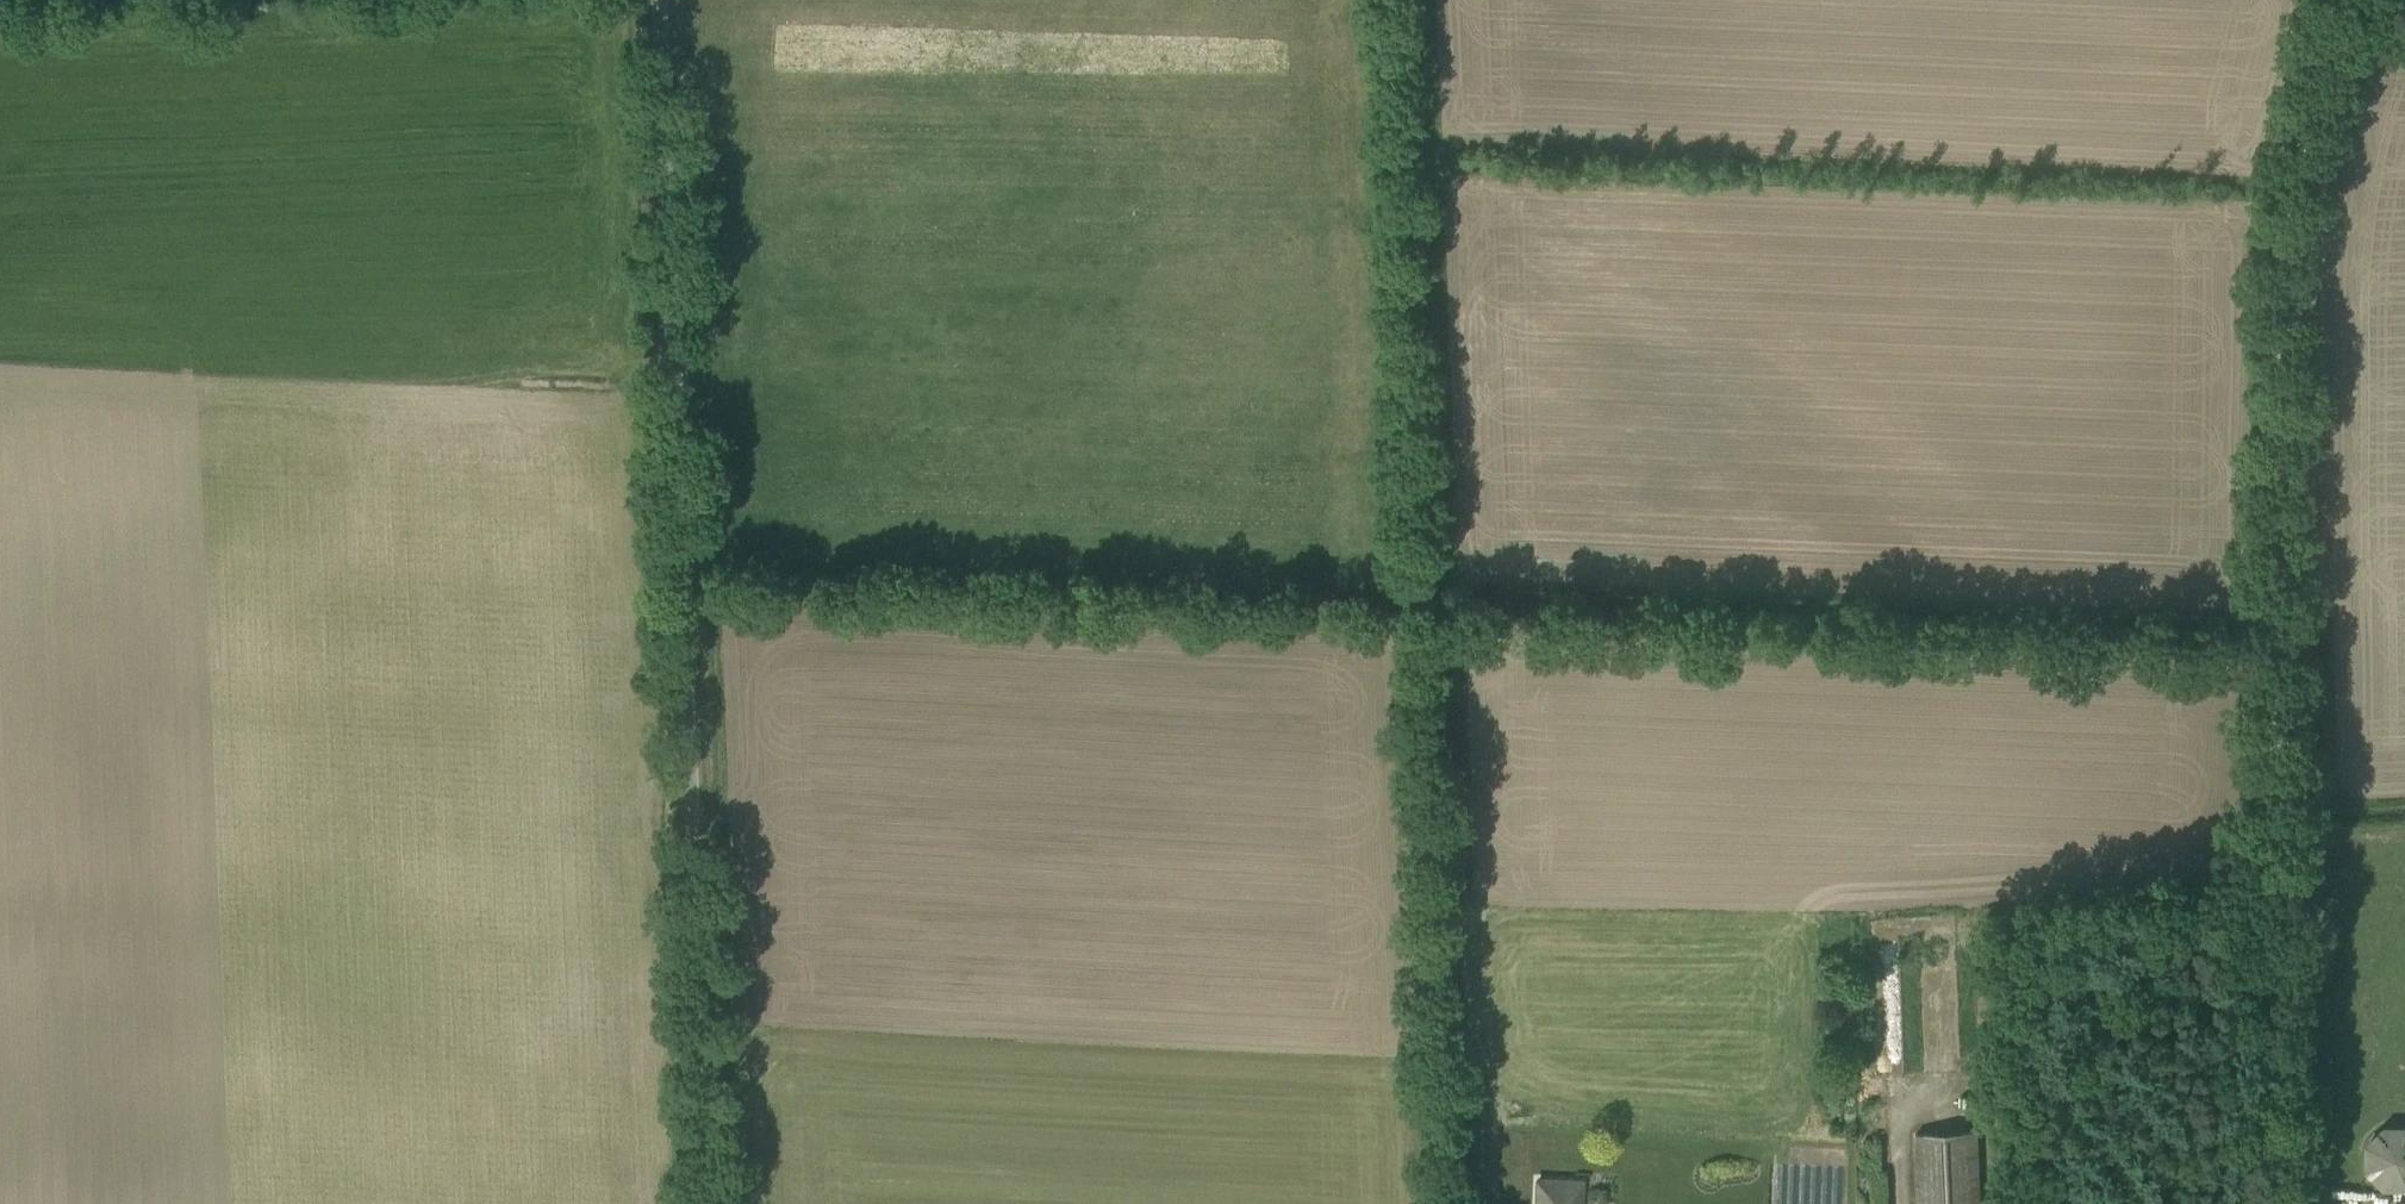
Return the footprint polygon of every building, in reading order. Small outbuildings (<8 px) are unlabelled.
[(2383,1125),(2365,1144),(2364,1170),(2383,1188),(2404,1189),(2404,1125),(2383,1125)] [(1977,1130),(1916,1133),(1919,1203),(1980,1203),(1977,1130)] [(1534,1203),(1585,1203),(1585,1177),(1534,1175),(1534,1203)]
